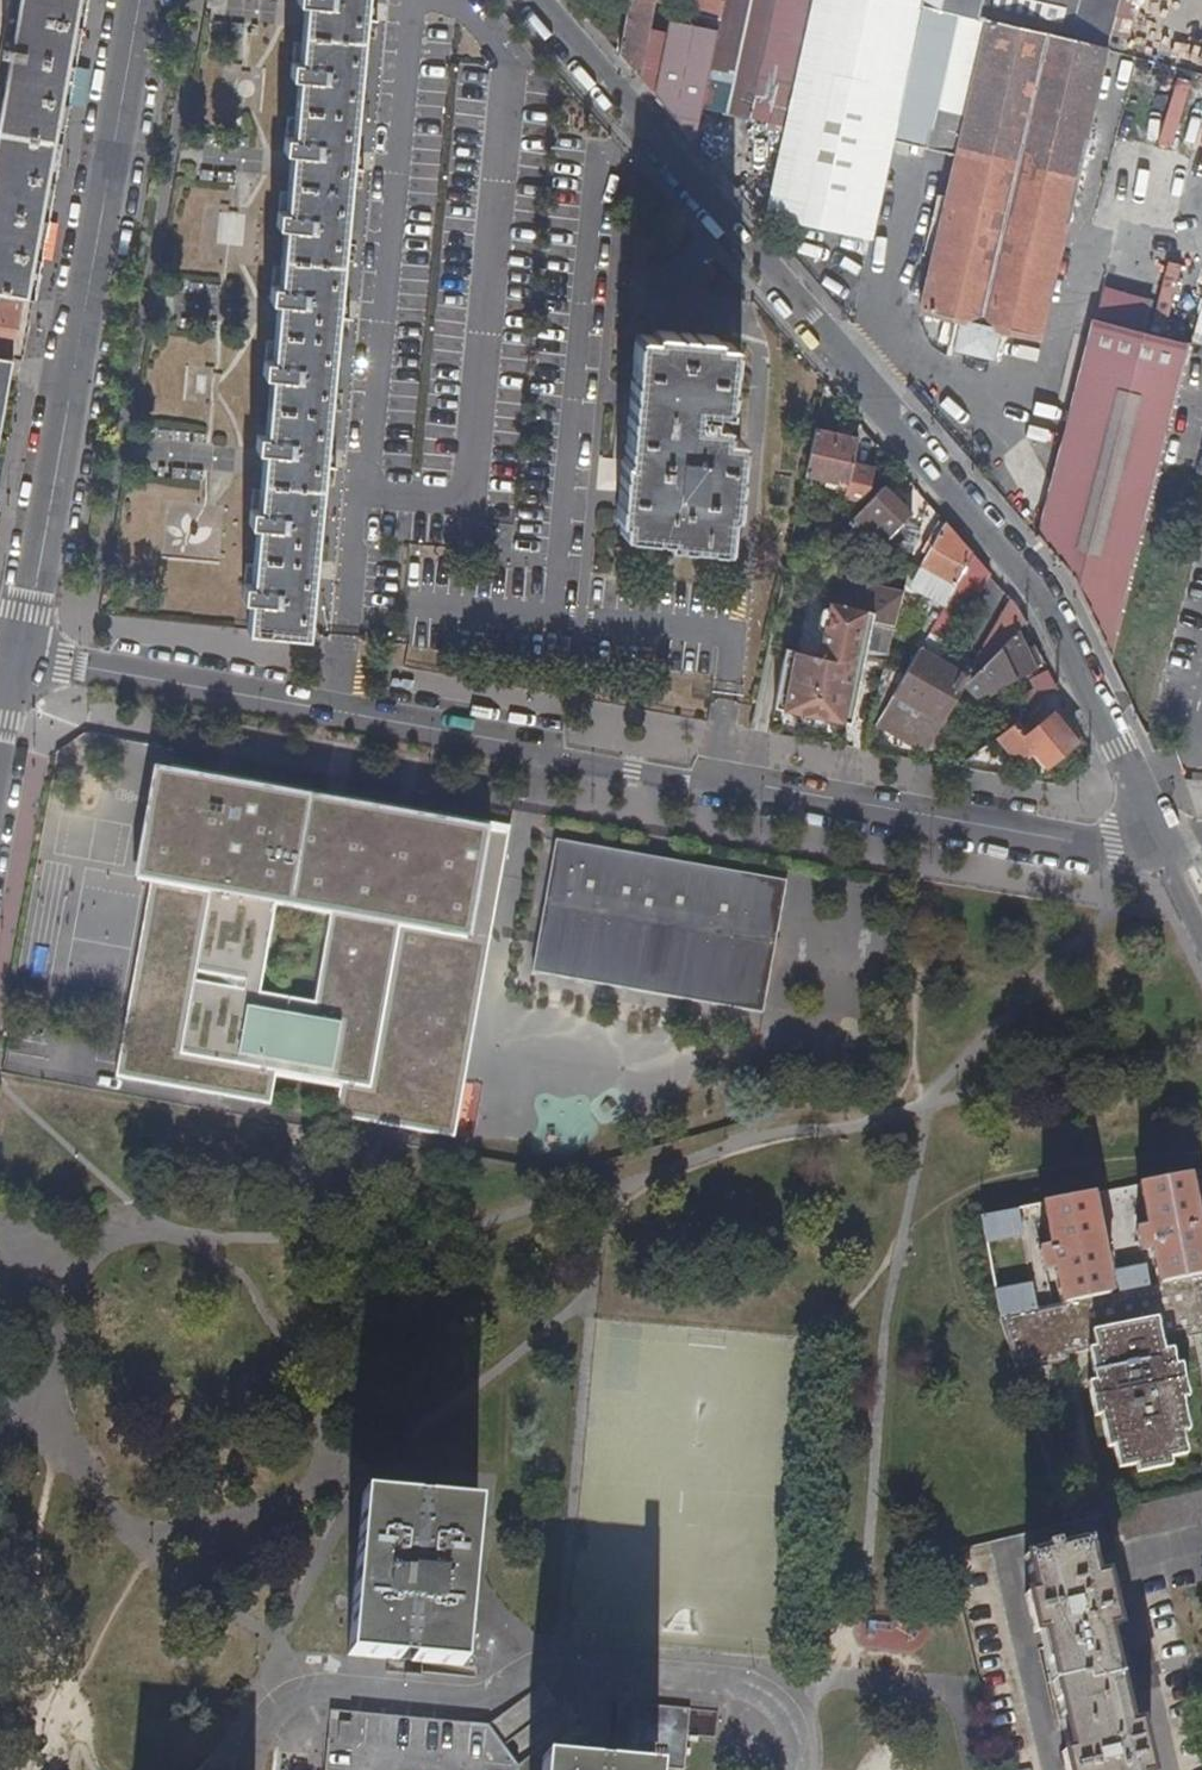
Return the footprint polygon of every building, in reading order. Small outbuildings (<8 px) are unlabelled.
[(33,300),(87,0),(11,0),(0,61),(0,295),(33,300)] [(246,597),(253,599),(251,631),(309,636),(367,0),(300,0),(300,2),(307,3),(301,63),(295,63),(293,76),(300,77),(294,138),(288,137),(287,151),(293,152),(287,212),(281,211),(280,225),(286,226),(281,287),(274,287),(273,300),(280,301),(275,361),(267,360),(266,374),(273,375),(268,435),(261,434),(259,449),(266,450),(261,510),(254,509),(253,523),(260,524),(254,585),(247,584),(246,597)] [(620,54),(630,0),(573,0),(620,54)] [(649,26),(654,0),(630,0),(620,54),(640,76),(649,26)] [(703,106),(752,116),(776,0),(725,0),(703,106)] [(788,123),(815,0),(776,0),(752,116),(788,123)] [(1112,45),(1008,19),(1013,0),(815,0),(788,123),(768,216),(873,238),(894,141),(924,6),(993,22),(961,156),(924,311),(963,320),(956,349),(995,359),(1003,328),(1042,337),(1100,89),(1112,45)] [(894,141),(961,156),(993,22),(924,6),(894,141)] [(654,93),(695,140),(717,31),(669,21),(668,31),(654,93)] [(654,93),(668,31),(649,26),(640,76),(654,93)] [(23,360),(33,300),(0,295),(0,356),(7,357),(13,358),(23,360)] [(1195,341),(1097,319),(1040,539),(1074,577),(1114,661),(1118,646),(1130,598),(1195,341)] [(620,501),(619,519),(623,519),(622,533),(669,537),(668,543),(729,549),(732,514),(738,515),(744,444),(740,444),(740,437),(728,436),(729,430),(725,429),(725,423),(714,422),(715,410),(730,411),(736,344),(722,343),(722,334),(655,329),(655,336),(637,336),(627,459),(626,459),(621,501),(620,501)] [(13,358),(7,357),(0,398),(0,432),(13,358)] [(819,429),(809,475),(851,484),(855,465),(861,438),(819,429)] [(855,465),(851,484),(848,496),(863,499),(870,468),(855,465)] [(886,486),(852,522),(879,549),(914,512),(886,486)] [(974,553),(947,522),(939,538),(936,544),(915,585),(946,603),(974,553)] [(903,549),(917,553),(923,530),(909,526),(903,549)] [(936,544),(939,538),(934,535),(930,541),(936,544)] [(814,653),(801,710),(854,721),(868,655),(889,659),(907,589),(864,579),(858,578),(840,574),(834,601),(831,600),(820,654),(814,653)] [(930,632),(946,603),(915,585),(907,599),(926,609),(909,638),(922,645),(930,632)] [(1019,629),(968,681),(979,694),(1037,667),(1035,663),(1042,660),(1034,645),(1028,648),(1019,629)] [(883,715),(932,744),(968,681),(979,660),(930,632),(922,645),(905,675),(883,715)] [(776,705),(801,710),(814,653),(788,648),(776,705)] [(887,665),(866,745),(883,715),(905,675),(887,665)] [(1044,699),(1060,687),(1050,667),(1031,676),(1044,699)] [(1055,712),(1044,699),(1016,721),(1027,734),(1055,712)] [(1016,721),(1000,734),(1013,752),(1028,757),(1038,750),(1049,763),(1077,740),(1055,712),(1027,734),(1016,721)] [(486,937),(505,835),(154,771),(135,874),(143,876),(193,885),(176,976),(127,967),(108,1071),(262,1099),(267,1069),(332,1081),(326,1111),(446,1133),(469,1004),(417,995),(429,927),(482,936),(486,937)] [(784,876),(553,841),(533,972),(764,1007),(784,876)] [(193,885),(143,876),(127,967),(176,976),(193,885)] [(417,995),(469,1004),(482,936),(429,927),(417,995)] [(1190,1176),(1141,1186),(1149,1228),(1138,1230),(1142,1251),(1153,1249),(1160,1283),(1201,1275),(1201,1236),(1190,1176)] [(1095,1195),(1044,1205),(1051,1248),(1042,1251),(1046,1271),(1056,1269),(1063,1303),(1114,1293),(1095,1195)] [(977,1213),(984,1244),(1039,1233),(1033,1202),(977,1213)] [(1124,1291),(1147,1286),(1144,1274),(1122,1279),(1124,1291)] [(1000,1316),(1014,1360),(1201,1321),(1201,1275),(1160,1283),(1147,1286),(1124,1291),(1114,1293),(1063,1303),(1040,1308),(1002,1316),(1000,1316)] [(997,1295),(1002,1316),(1040,1308),(1036,1287),(997,1295)] [(1014,1360),(1015,1365),(1089,1350),(1095,1380),(1088,1381),(1093,1408),(1187,1387),(1182,1363),(1177,1365),(1173,1349),(1164,1350),(1161,1336),(1201,1328),(1201,1321),(1014,1360)] [(1187,1387),(1093,1408),(1095,1417),(1102,1416),(1109,1448),(1115,1447),(1116,1451),(1184,1435),(1184,1433),(1190,1432),(1183,1398),(1189,1397),(1187,1387)] [(1184,1435),(1116,1451),(1120,1469),(1137,1465),(1139,1473),(1172,1466),(1171,1459),(1188,1455),(1184,1435)] [(1109,1513),(1117,1544),(1201,1523),(1201,1491),(1166,1500),(1109,1513)] [(354,1659),(404,1663),(407,1630),(420,1631),(417,1664),(467,1668),(470,1639),(481,1506),(433,1502),(430,1535),(418,1534),(420,1501),(368,1496),(354,1659)] [(1025,1557),(1033,1592),(1025,1594),(1035,1634),(1043,1632),(1069,1751),(1062,1753),(1066,1769),(1149,1769),(1138,1723),(1128,1725),(1106,1629),(1117,1627),(1105,1575),(1095,1577),(1087,1543),(1059,1549),(1057,1543),(1046,1545),(1047,1552),(1025,1557)] [(661,1767),(680,1769),(686,1769),(688,1754),(690,1734),(698,1735),(707,1736),(716,1737),(719,1711),(692,1708),(620,1701),(614,1763),(609,1762),(608,1769),(660,1769),(661,1767)] [(327,1769),(521,1769),(522,1766),(493,1726),(333,1714),(327,1769)] [(297,1769),(316,1769),(317,1758),(289,1755),(288,1769),(297,1769)] [(597,1761),(579,1759),(546,1756),(545,1769),(596,1769),(597,1761)]
